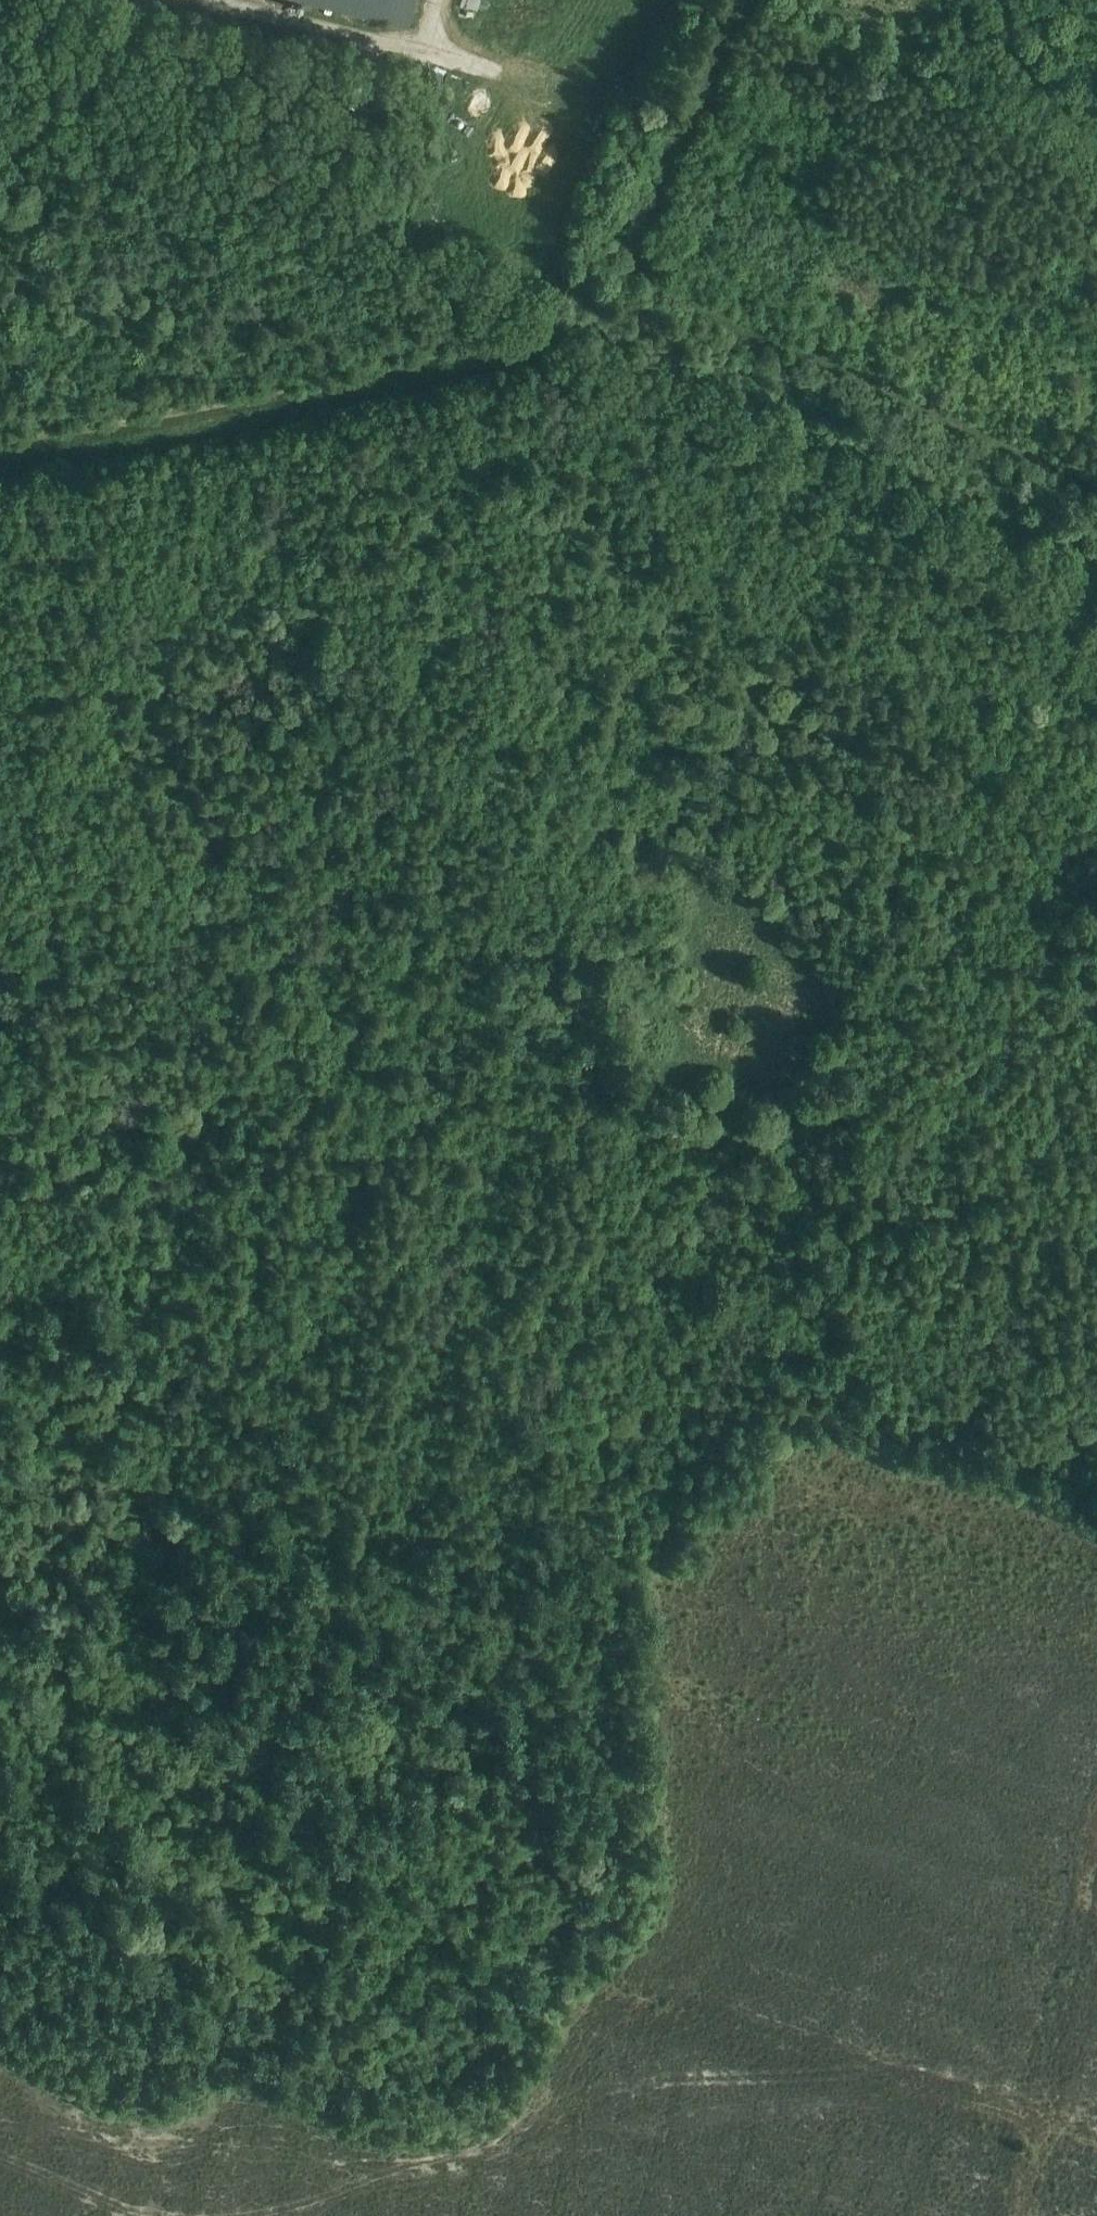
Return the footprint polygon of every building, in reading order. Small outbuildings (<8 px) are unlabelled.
[(412,0),(299,0),(405,26),(412,0)]
